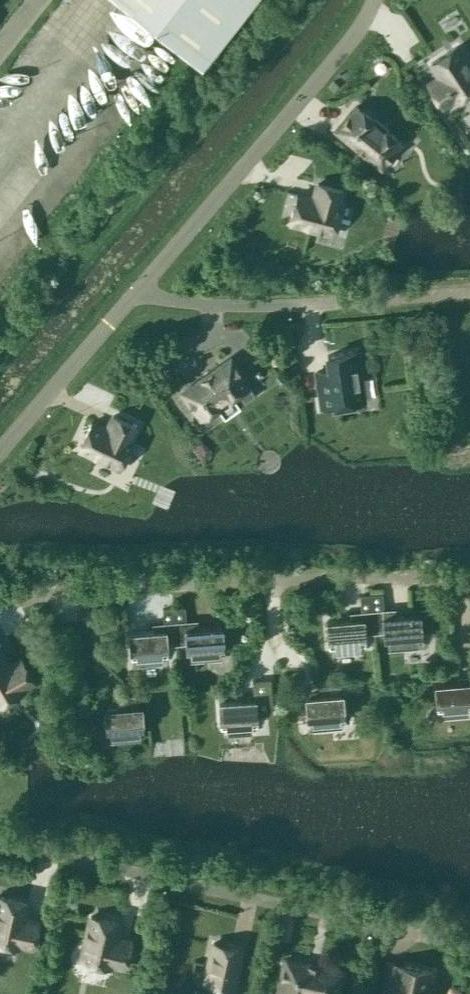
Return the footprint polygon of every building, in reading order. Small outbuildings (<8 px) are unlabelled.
[(249,0),(121,0),(198,63),(249,0)] [(469,89),(469,68),(455,46),(430,62),(439,76),(427,83),(442,105),(453,97),(454,99),(469,89)] [(355,105),(336,129),(381,166),(400,142),(355,105)] [(298,192),(290,221),(333,232),(340,203),(338,203),(342,189),(317,183),(313,196),(298,192)] [(362,400),(355,350),(326,354),(328,368),(315,370),(321,406),(362,400)] [(230,353),(178,390),(198,418),(202,416),(208,425),(254,392),(248,384),(251,382),(230,353)] [(106,427),(92,420),(79,448),(118,467),(131,440),(130,439),(136,426),(112,415),(106,427)] [(363,631),(373,630),(372,609),(360,610),(361,616),(326,619),(328,645),(334,645),(335,653),(359,651),(358,643),(364,642),(363,631)] [(372,609),(373,630),(383,629),(384,637),(388,636),(389,648),(417,646),(416,634),(420,634),(418,612),(383,615),(383,609),(372,609)] [(174,621),(176,642),(186,641),(186,648),(190,648),(191,660),(219,658),(218,646),(222,645),(220,623),(186,626),(185,620),(174,621)] [(166,642),(176,642),(174,621),(163,622),(163,628),(129,630),(131,657),(137,656),(137,664),(161,662),(160,654),(167,654),(166,642)] [(22,689),(21,687),(33,680),(20,658),(8,665),(0,651),(0,701),(22,689)] [(436,708),(443,708),(443,716),(467,714),(466,706),(469,706),(469,679),(434,682),(436,708)] [(305,695),(307,717),(311,716),(311,728),(339,726),(339,714),(343,714),(341,692),(305,695)] [(265,698),(254,698),(254,697),(218,700),(220,726),(226,725),(227,733),(250,731),(250,724),(256,723),(255,713),(266,713),(265,698)] [(111,740),(139,738),(138,726),(142,726),(140,704),(104,706),(106,728),(110,728),(111,740)] [(27,902),(0,896),(0,941),(30,947),(36,920),(24,917),(27,902)] [(116,937),(119,921),(90,915),(81,958),(124,968),(130,940),(116,937)] [(240,947),(213,941),(203,987),(231,992),(240,947)] [(285,957),(278,989),(299,993),(300,990),(315,993),(337,993),(342,969),(285,957)] [(431,970),(390,961),(383,993),(426,993),(431,970)]
